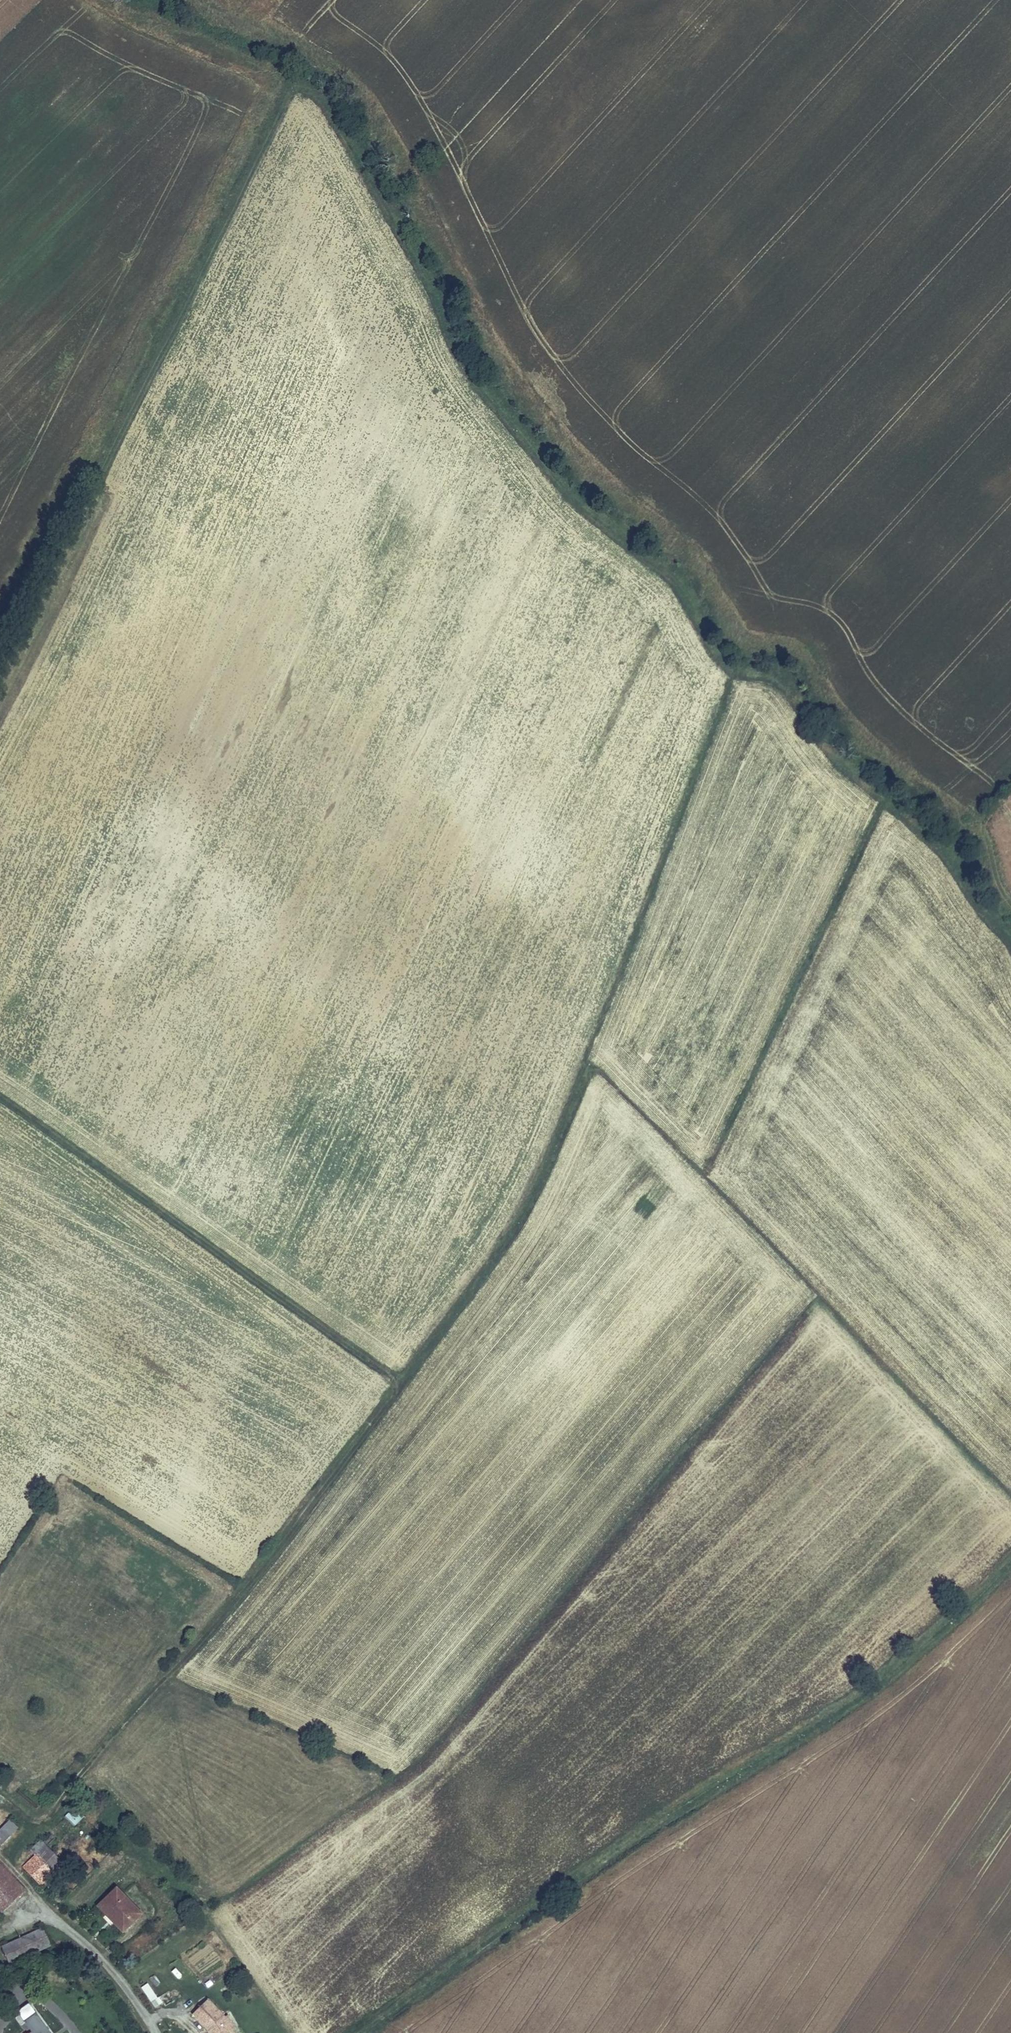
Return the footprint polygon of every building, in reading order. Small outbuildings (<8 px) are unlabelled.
[(65,1816),(74,1826),(83,1817),(73,1808),(65,1816)] [(0,1837),(0,1852),(10,1841),(2,1834),(0,1837)] [(62,1864),(38,1840),(31,1849),(35,1853),(23,1866),(41,1885),(62,1864)] [(8,1892),(13,1887),(0,1874),(0,1884),(8,1892)] [(21,1895),(13,1887),(8,1892),(0,1884),(0,1915),(21,1895)] [(137,1915),(113,1892),(92,1913),(116,1936),(137,1915)] [(0,1953),(0,1963),(3,1971),(34,1957),(49,1951),(41,1934),(0,1953)] [(147,1983),(140,1987),(153,2008),(160,2004),(147,1983)] [(18,2012),(34,2032),(52,2032),(29,2003),(18,2012)] [(191,2022),(203,2032),(230,2032),(225,2023),(224,2021),(208,2004),(191,2022)] [(225,2023),(230,2032),(237,2032),(230,2020),(225,2023)]
